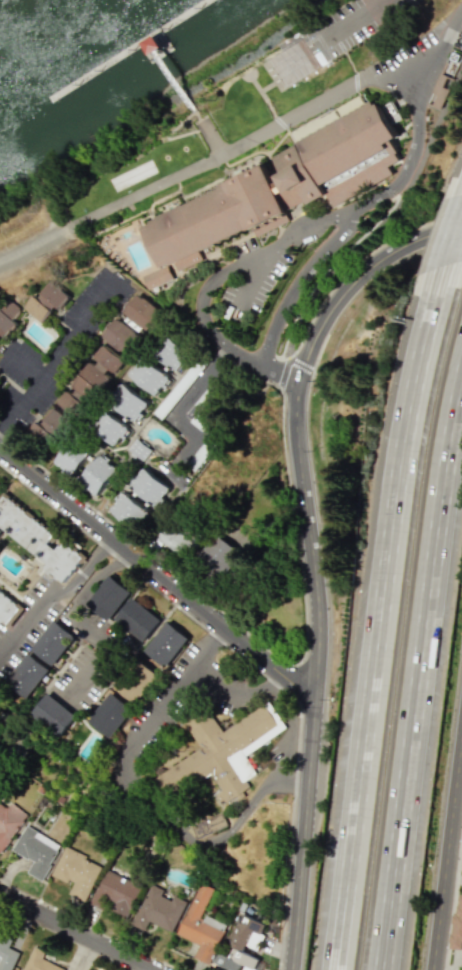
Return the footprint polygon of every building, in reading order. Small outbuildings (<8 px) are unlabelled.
[(267,58),(283,87),(324,64),(317,52),(310,55),(301,39),(267,58)] [(178,269),(173,259),(171,260),(170,258),(161,262),(142,222),(151,218),(150,216),(219,182),(218,181),(263,158),(273,178),(283,173),(279,166),(283,164),(276,151),(298,138),(297,137),(373,95),(375,98),(378,97),(398,131),(386,137),(388,142),(393,139),(398,148),(395,149),(399,157),(388,163),(392,171),(334,204),(326,190),(309,198),(308,197),(285,207),(286,210),(285,210),(289,218),(256,235),(252,226),(251,227),(249,222),(197,247),(202,257),(178,269)] [(143,274),(149,288),(173,277),(167,263),(143,274)] [(66,294),(49,281),(36,299),(32,295),(22,308),(44,324),(66,294)] [(160,314),(136,293),(120,311),(145,332),(160,314)] [(3,297),(0,301),(0,337),(13,323),(9,319),(17,310),(3,297)] [(141,338),(118,317),(102,335),(125,356),(141,338)] [(189,351),(165,337),(153,357),(177,371),(189,351)] [(93,356),(114,374),(124,362),(103,344),(93,356)] [(128,375),(155,395),(169,377),(142,357),(128,375)] [(58,402),(76,417),(111,374),(93,359),(58,402)] [(135,422),(149,403),(122,383),(108,402),(135,422)] [(128,427),(103,409),(90,428),(115,446),(128,427)] [(68,422),(51,410),(41,425),(36,422),(29,432),(50,447),(68,422)] [(128,449),(143,461),(151,450),(136,439),(128,449)] [(89,455),(71,441),(54,463),(72,477),(89,455)] [(117,466),(98,454),(80,484),(99,496),(117,466)] [(171,488),(144,467),(129,485),(156,507),(171,488)] [(135,531),(150,514),(125,491),(109,509),(135,531)] [(8,498),(3,497),(0,501),(0,528),(48,563),(45,575),(67,580),(79,563),(81,554),(63,541),(56,550),(50,545),(53,531),(8,498)] [(192,533),(186,541),(168,527),(158,541),(184,560),(200,538),(192,533)] [(224,578),(242,552),(215,534),(198,560),(224,578)] [(110,621),(130,591),(107,576),(87,605),(110,621)] [(9,627),(23,609),(0,591),(0,621),(9,627)] [(115,619),(143,642),(161,621),(133,597),(115,619)] [(52,665),(76,637),(55,620),(31,648),(52,665)] [(144,650),(166,668),(189,639),(168,621),(144,650)] [(50,670),(29,653),(5,681),(26,698),(50,670)] [(133,703),(157,675),(140,660),(115,687),(133,703)] [(110,738),(133,709),(111,692),(88,721),(110,738)] [(76,716),(47,693),(31,714),(60,737),(76,716)] [(199,749),(150,779),(159,792),(175,788),(179,785),(180,788),(189,783),(194,782),(203,776),(210,774),(220,791),(213,795),(220,806),(230,800),(237,798),(249,791),(246,780),(253,775),(251,767),(244,755),(285,729),(271,705),(256,709),(220,732),(203,705),(181,719),(199,749)] [(11,803),(6,809),(0,804),(0,852),(28,816),(11,803)] [(226,825),(220,812),(190,824),(196,838),(226,825)] [(12,850),(33,862),(27,873),(42,880),(61,845),(25,826),(12,850)] [(52,875),(72,884),(68,894),(85,902),(102,864),(64,848),(52,875)] [(91,905),(128,919),(141,884),(104,871),(91,905)] [(214,888),(199,882),(177,935),(199,944),(193,958),(209,964),(226,924),(202,914),(214,888)] [(150,920),(145,930),(130,923),(152,884),(164,889),(162,895),(172,900),(175,895),(188,901),(173,932),(150,920)] [(217,952),(213,963),(232,969),(257,969),(255,969),(259,958),(244,952),(247,943),(255,946),(256,942),(249,939),(252,932),(257,934),(255,938),(259,940),(266,924),(241,914),(229,945),(234,947),(230,956),(217,952)] [(21,947),(0,939),(0,969),(11,969),(21,947)] [(41,958),(44,951),(33,946),(22,969),(64,969),(41,958)]
